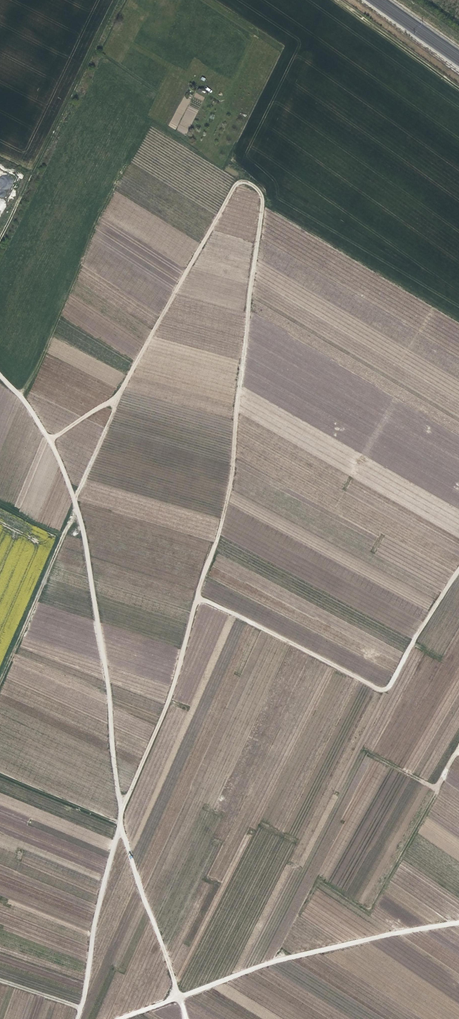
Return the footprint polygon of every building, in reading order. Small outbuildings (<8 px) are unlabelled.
[(11,179),(0,180),(0,181),(2,181),(7,181),(8,182),(0,182),(0,183),(4,185),(0,185),(0,188),(0,189),(0,197),(4,199),(6,199),(8,192),(5,190),(10,190),(11,187),(11,179)]
